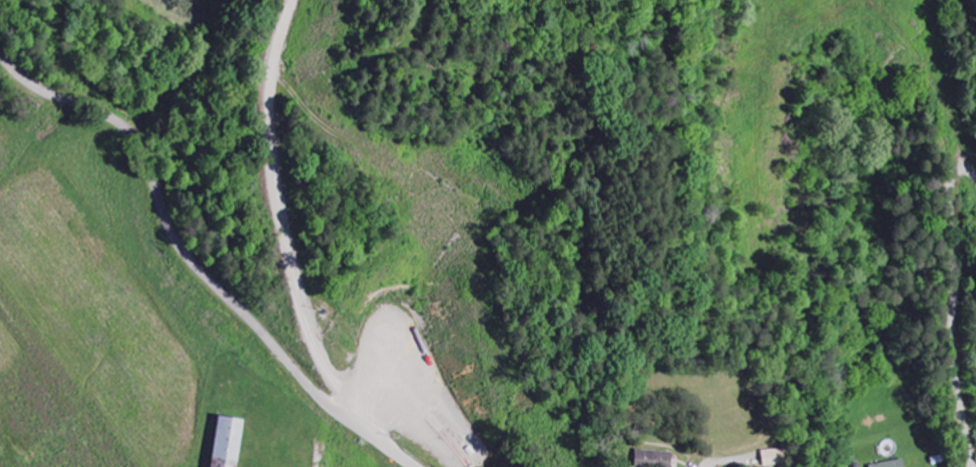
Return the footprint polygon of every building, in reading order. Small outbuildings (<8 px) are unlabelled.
[(219,416),(212,466),(239,466),(246,420),(219,416)] [(783,464),(783,448),(762,449),(762,464),(783,464)] [(673,451),(636,449),(636,466),(673,466),(673,451)] [(905,458),(871,465),(871,466),(907,466),(905,458)]
